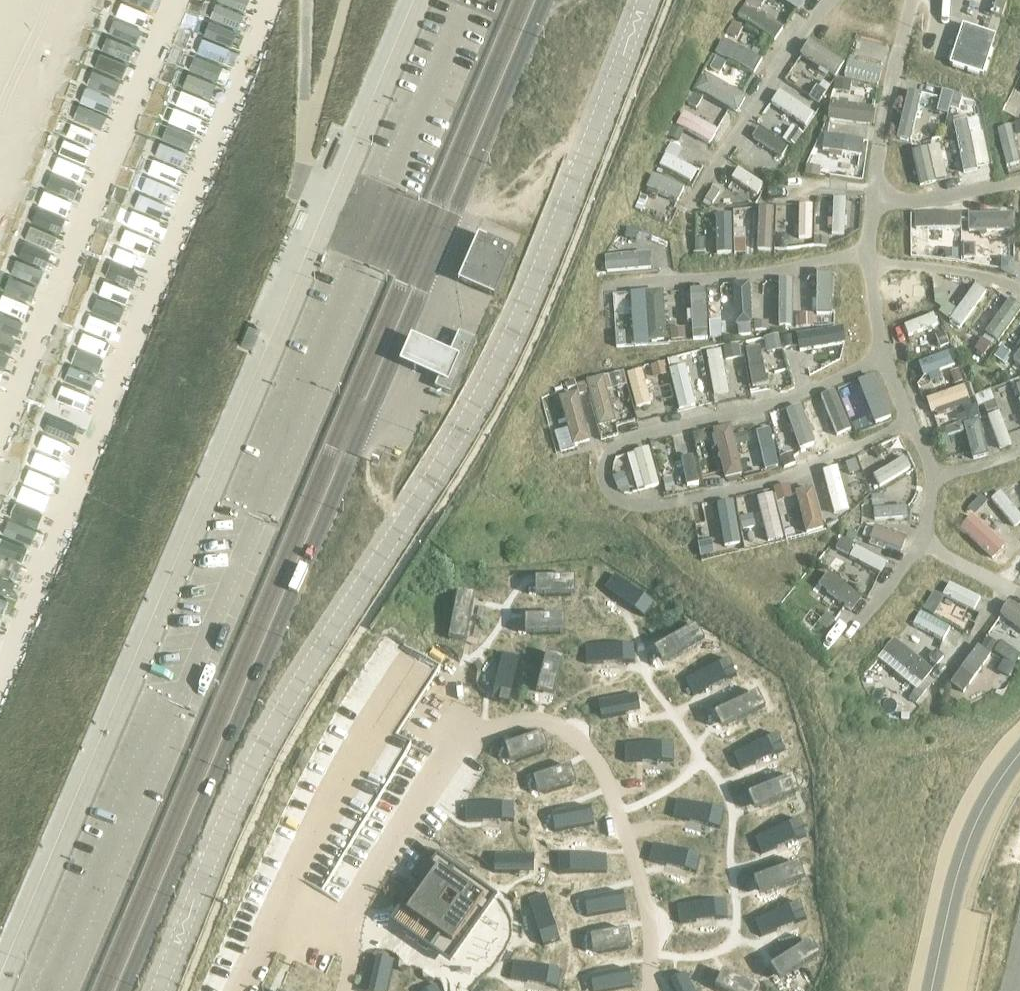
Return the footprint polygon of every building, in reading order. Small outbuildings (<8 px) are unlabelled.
[(111,111),(148,0),(118,0),(79,116),(95,122),(98,114),(87,110),(89,103),(111,111)] [(244,10),(248,0),(219,0),(244,10)] [(991,14),(1002,17),(1007,1),(1003,0),(996,0),(991,14)] [(733,21),(726,32),(737,38),(743,27),(733,21)] [(962,24),(949,63),(983,75),(996,35),(962,24)] [(799,56),(836,75),(845,58),(808,39),(799,56)] [(715,56),(709,68),(720,74),(726,62),(715,56)] [(847,58),(843,73),(879,83),(883,68),(847,58)] [(835,80),(833,91),(849,93),(851,82),(835,80)] [(817,85),(809,97),(818,103),(826,92),(817,85)] [(911,139),(922,91),(908,87),(896,136),(911,139)] [(942,88),(941,95),(944,101),(950,102),(953,91),(942,88)] [(809,122),(816,108),(777,89),(771,103),(809,122)] [(693,92),(687,102),(697,107),(703,97),(693,92)] [(954,92),(950,104),(959,107),(962,95),(954,92)] [(684,108),(676,121),(712,142),(719,129),(684,108)] [(673,124),(667,135),(679,141),(684,131),(673,124)] [(752,135),(782,155),(789,145),(759,125),(752,135)] [(795,128),(786,140),(795,146),(803,133),(795,128)] [(825,132),(822,147),(864,155),(866,139),(825,132)] [(942,137),(941,148),(953,149),(954,139),(942,137)] [(670,142),(664,152),(676,159),(682,149),(670,142)] [(920,183),(946,178),(940,144),(914,148),(920,183)] [(20,275),(38,282),(76,181),(71,179),(75,167),(65,163),(67,158),(57,155),(7,287),(30,295),(33,289),(17,283),(20,275)] [(806,164),(804,174),(819,177),(821,167),(806,164)] [(738,166),(731,177),(758,193),(765,181),(738,166)] [(769,170),(764,178),(770,183),(776,175),(769,170)] [(678,201),(685,187),(653,171),(646,185),(678,201)] [(116,316),(122,318),(166,200),(157,197),(158,195),(139,188),(88,328),(109,336),(116,316)] [(712,188),(705,199),(712,204),(720,193),(712,188)] [(641,193),(639,198),(645,201),(648,196),(641,193)] [(833,195),(831,232),(845,232),(847,195),(833,195)] [(639,198),(634,207),(641,210),(645,201),(639,198)] [(798,235),(812,236),(813,203),(800,202),(798,235)] [(913,227),(960,226),(960,211),(913,212),(913,227)] [(1015,212),(969,211),(968,228),(1014,229),(1015,212)] [(619,225),(616,234),(636,240),(638,232),(619,225)] [(779,234),(775,238),(775,244),(779,248),(785,248),(789,244),(789,239),(785,234),(779,234)] [(456,281),(491,296),(511,250),(475,235),(456,281)] [(813,237),(813,245),(828,246),(829,238),(813,237)] [(705,238),(695,238),(695,250),(705,250),(705,238)] [(745,239),(734,239),(734,253),(745,253),(745,239)] [(975,244),(962,244),(963,258),(975,258),(975,244)] [(958,250),(945,250),(945,259),(958,259),(958,250)] [(605,252),(606,270),(652,268),(651,251),(605,252)] [(1001,258),(1000,270),(1014,276),(1015,259),(1001,258)] [(835,270),(815,270),(816,311),(836,311),(835,270)] [(972,281),(951,320),(965,327),(986,288),(972,281)] [(665,341),(664,288),(631,289),(632,341),(665,341)] [(941,294),(936,302),(946,310),(951,302),(941,294)] [(986,329),(999,339),(1019,311),(1019,303),(1010,296),(986,329)] [(903,321),(906,333),(939,324),(936,312),(903,321)] [(813,314),(799,315),(799,327),(813,327),(813,314)] [(720,321),(709,322),(710,338),(722,338),(720,321)] [(768,322),(754,321),(754,331),(768,330),(768,322)] [(249,326),(240,346),(250,351),(252,347),(257,336),(259,330),(252,328),(249,326)] [(685,328),(670,329),(671,340),(685,339),(685,328)] [(455,332),(446,353),(435,380),(432,387),(448,394),(472,339),(455,332)] [(625,332),(615,333),(616,347),(625,347),(625,332)] [(943,332),(935,335),(940,348),(948,344),(943,332)] [(796,334),(782,337),(784,348),(798,346),(796,334)] [(457,356),(412,335),(401,358),(447,379),(457,356)] [(778,335),(763,338),(767,354),(781,350),(778,335)] [(982,338),(975,349),(984,355),(991,344),(982,338)] [(739,344),(723,347),(725,360),(741,358),(739,344)] [(1001,347),(993,357),(1004,365),(1012,355),(1001,347)] [(72,360),(95,368),(99,356),(77,348),(72,360)] [(677,357),(667,359),(669,369),(679,367),(677,357)] [(664,362),(650,366),(653,378),(668,374),(664,362)] [(71,364),(58,396),(84,406),(96,374),(71,364)] [(958,370),(950,373),(954,384),(962,381),(958,370)] [(619,372),(608,376),(612,390),(623,387),(619,372)] [(574,380),(565,382),(567,389),(576,386),(574,380)] [(584,382),(576,384),(579,395),(587,392),(584,382)] [(931,413),(971,406),(967,386),(928,393),(931,413)] [(991,390),(973,396),(978,407),(983,405),(995,401),(991,390)] [(995,401),(983,405),(986,414),(998,409),(995,401)] [(975,406),(964,409),(968,420),(978,417),(975,406)] [(864,419),(852,423),(856,433),(868,428),(864,419)] [(957,423),(945,428),(947,436),(964,431),(962,422),(957,423)] [(703,430),(692,433),(694,445),(706,442),(703,430)] [(746,432),(734,435),(736,446),(748,443),(746,432)] [(825,432),(813,437),(819,453),(831,448),(825,432)] [(649,445),(627,452),(638,489),(660,482),(649,445)] [(881,447),(873,451),(877,458),(885,454),(881,447)] [(792,452),(780,457),(784,467),(796,463),(792,452)] [(682,456),(689,484),(703,481),(696,453),(682,456)] [(855,459),(845,463),(849,475),(859,471),(855,459)] [(30,466),(25,479),(46,488),(51,475),(30,466)] [(624,472),(613,476),(618,490),(629,486),(624,472)] [(672,477),(662,480),(665,493),(675,491),(672,477)] [(789,484),(773,489),(777,502),(793,497),(789,484)] [(883,493),(871,494),(871,507),(884,506),(883,493)] [(980,494),(967,508),(974,516),(988,501),(980,494)] [(38,508),(13,500),(0,544),(0,629),(1,629),(38,508)] [(752,514),(739,517),(742,530),(755,527),(752,514)] [(875,523),(870,538),(902,550),(907,535),(875,523)] [(850,530),(846,538),(853,541),(857,534),(850,530)] [(841,537),(835,548),(848,555),(854,544),(841,537)] [(711,540),(698,542),(700,556),(714,553),(711,540)] [(828,570),(818,583),(852,608),(862,595),(828,570)] [(604,588),(643,617),(654,602),(615,574),(604,588)] [(575,577),(542,578),(542,596),(575,595),(575,577)] [(933,590),(923,609),(934,616),(945,597),(933,590)] [(466,642),(474,601),(456,598),(448,639),(466,642)] [(1019,627),(1019,607),(1006,601),(999,617),(1019,627)] [(826,612),(818,623),(826,630),(829,627),(835,620),(826,612)] [(564,616),(531,616),(532,634),(565,634),(564,616)] [(696,625),(660,646),(669,661),(705,640),(696,625)] [(987,637),(981,647),(991,654),(997,644),(987,637)] [(586,663),(635,662),(634,644),(585,645),(586,663)] [(402,727),(440,668),(436,665),(407,647),(375,695),(375,715),(400,730),(402,727)] [(936,649),(928,658),(937,665),(944,657),(936,649)] [(502,652),(491,700),(509,704),(520,656),(502,652)] [(563,658),(546,653),(538,686),(555,690),(563,658)] [(693,696),(737,675),(729,659),(685,680),(693,696)] [(1003,661),(997,671),(1008,677),(1014,667),(1003,661)] [(912,693),(908,698),(915,703),(919,699),(928,689),(921,682),(912,693)] [(637,693),(598,701),(601,718),(640,711),(637,693)] [(766,709),(758,693),(720,711),(728,727),(766,709)] [(542,733),(511,744),(517,761),(548,750),(542,733)] [(740,770),(785,750),(777,734),(733,753),(740,770)] [(673,743),(624,744),(625,762),(673,761),(673,743)] [(576,783),(571,766),(539,776),(545,793),(576,783)] [(793,776),(754,792),(761,808),(799,792),(793,776)] [(724,811),(677,799),(673,816),(720,828),(724,811)] [(465,821),(514,821),(513,803),(465,803),(465,821)] [(551,814),(555,831),(594,824),(591,806),(551,814)] [(761,854),(806,836),(800,819),(754,837),(761,854)] [(700,855),(653,843),(649,861),(696,872),(700,855)] [(534,873),(534,855),(494,854),(494,872),(534,873)] [(607,872),(606,855),(558,855),(558,873),(607,872)] [(474,920),(474,921),(490,898),(434,859),(422,876),(429,881),(406,913),(439,936),(435,943),(450,954),(474,920)] [(799,862),(760,877),(766,894),(805,879),(799,862)] [(584,899),(587,916),(626,910),(623,892),(584,899)] [(528,899),(543,945),(560,940),(545,893),(528,899)] [(679,923),(727,917),(725,900),(677,905),(679,923)] [(761,936),(806,919),(800,902),(754,920),(761,936)] [(629,930),(596,935),(599,953),(632,947),(629,930)] [(811,940),(775,963),(785,978),(820,955),(811,940)] [(394,960),(377,956),(369,990),(387,990),(394,960)] [(558,988),(561,970),(514,961),(510,978),(558,988)] [(632,986),(629,969),(590,976),(593,990),(607,990),(632,986)] [(715,987),(722,990),(750,990),(752,986),(723,971),(715,987)] [(686,973),(669,980),(675,990),(694,990),(686,973)]
